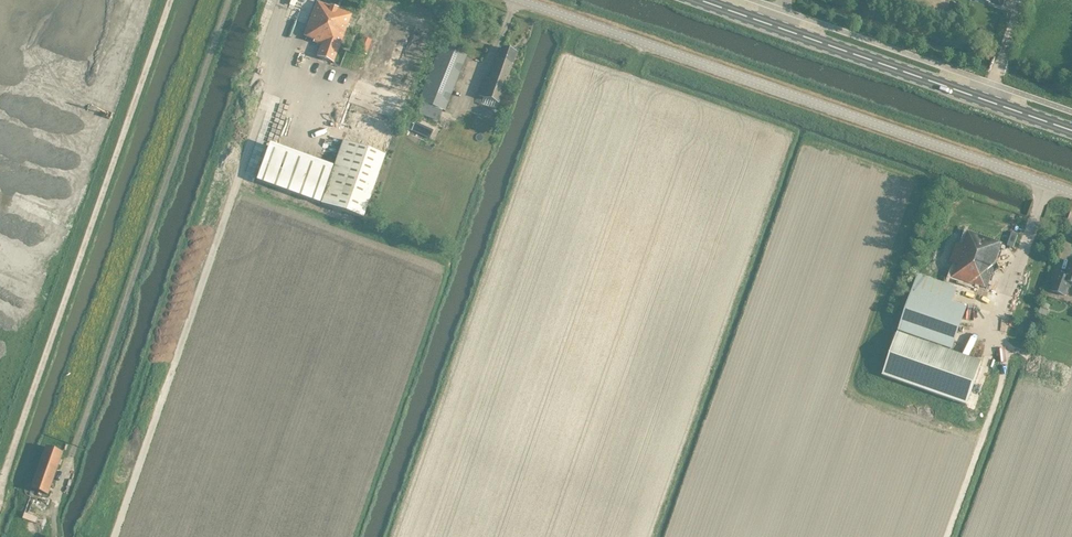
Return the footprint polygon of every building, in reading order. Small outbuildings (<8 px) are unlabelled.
[(333,61),(351,13),(317,0),(303,35),(313,39),(313,40),(320,44),(316,55),(333,61)] [(418,113),(438,120),(442,109),(444,110),(467,55),(441,44),(419,99),(423,101),(418,113)] [(511,63),(515,51),(501,46),(497,58),(496,58),(489,78),(485,77),(478,95),(498,102),(512,63),(511,63)] [(455,94),(461,95),(464,85),(458,83),(455,94)] [(320,202),(362,217),(395,123),(353,108),(320,202)] [(416,117),(412,122),(422,131),(426,126),(416,117)] [(974,285),(975,283),(986,287),(1001,242),(967,230),(951,277),(974,285)] [(1070,259),(1064,277),(1057,275),(1051,290),(1065,295),(1069,282),(1071,283),(1071,260),(1070,259)] [(952,301),(957,287),(917,273),(882,374),(967,404),(982,361),(951,350),(967,306),(952,301)] [(1034,310),(1045,315),(1049,304),(1038,300),(1034,310)] [(30,488),(47,494),(62,451),(44,445),(30,488)] [(26,495),(40,500),(42,495),(28,490),(26,495)]
